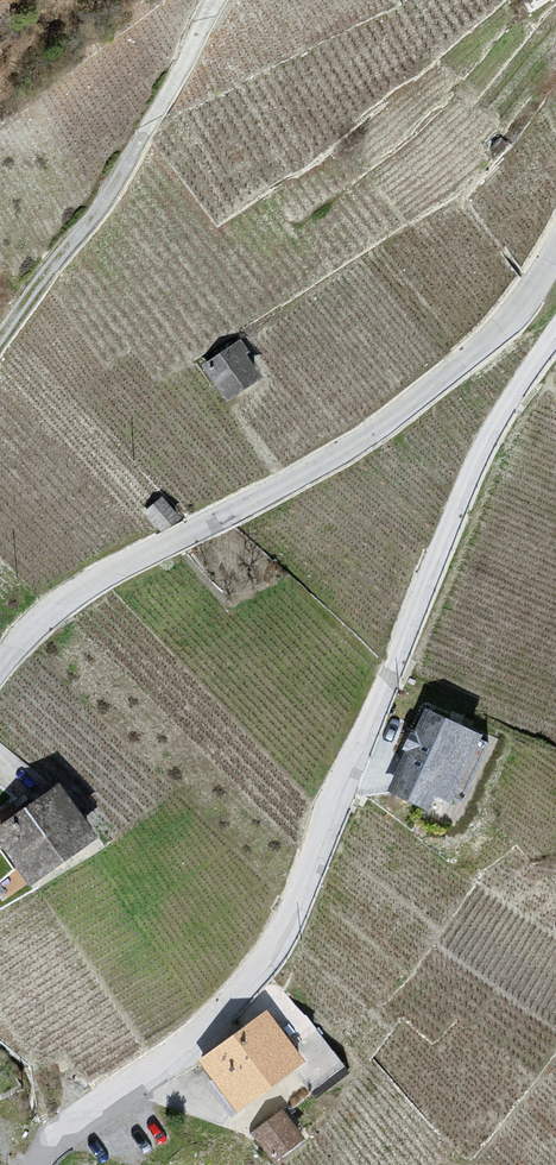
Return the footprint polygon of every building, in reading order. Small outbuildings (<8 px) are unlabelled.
[(252,356),(243,341),(202,370),(230,408),(266,384),(249,358),(252,356)] [(182,522),(163,499),(144,513),(164,537),(182,522)] [(480,728),(424,703),(413,727),(409,725),(398,750),(402,751),(385,788),(423,803),(430,788),(447,796),(459,800),(486,737),(477,733),(480,728)] [(57,777),(0,817),(0,842),(24,877),(94,828),(57,777)] [(302,1053),(265,1006),(196,1057),(233,1107),(302,1053)] [(303,1134),(282,1107),(251,1130),(271,1158),(303,1134)]
